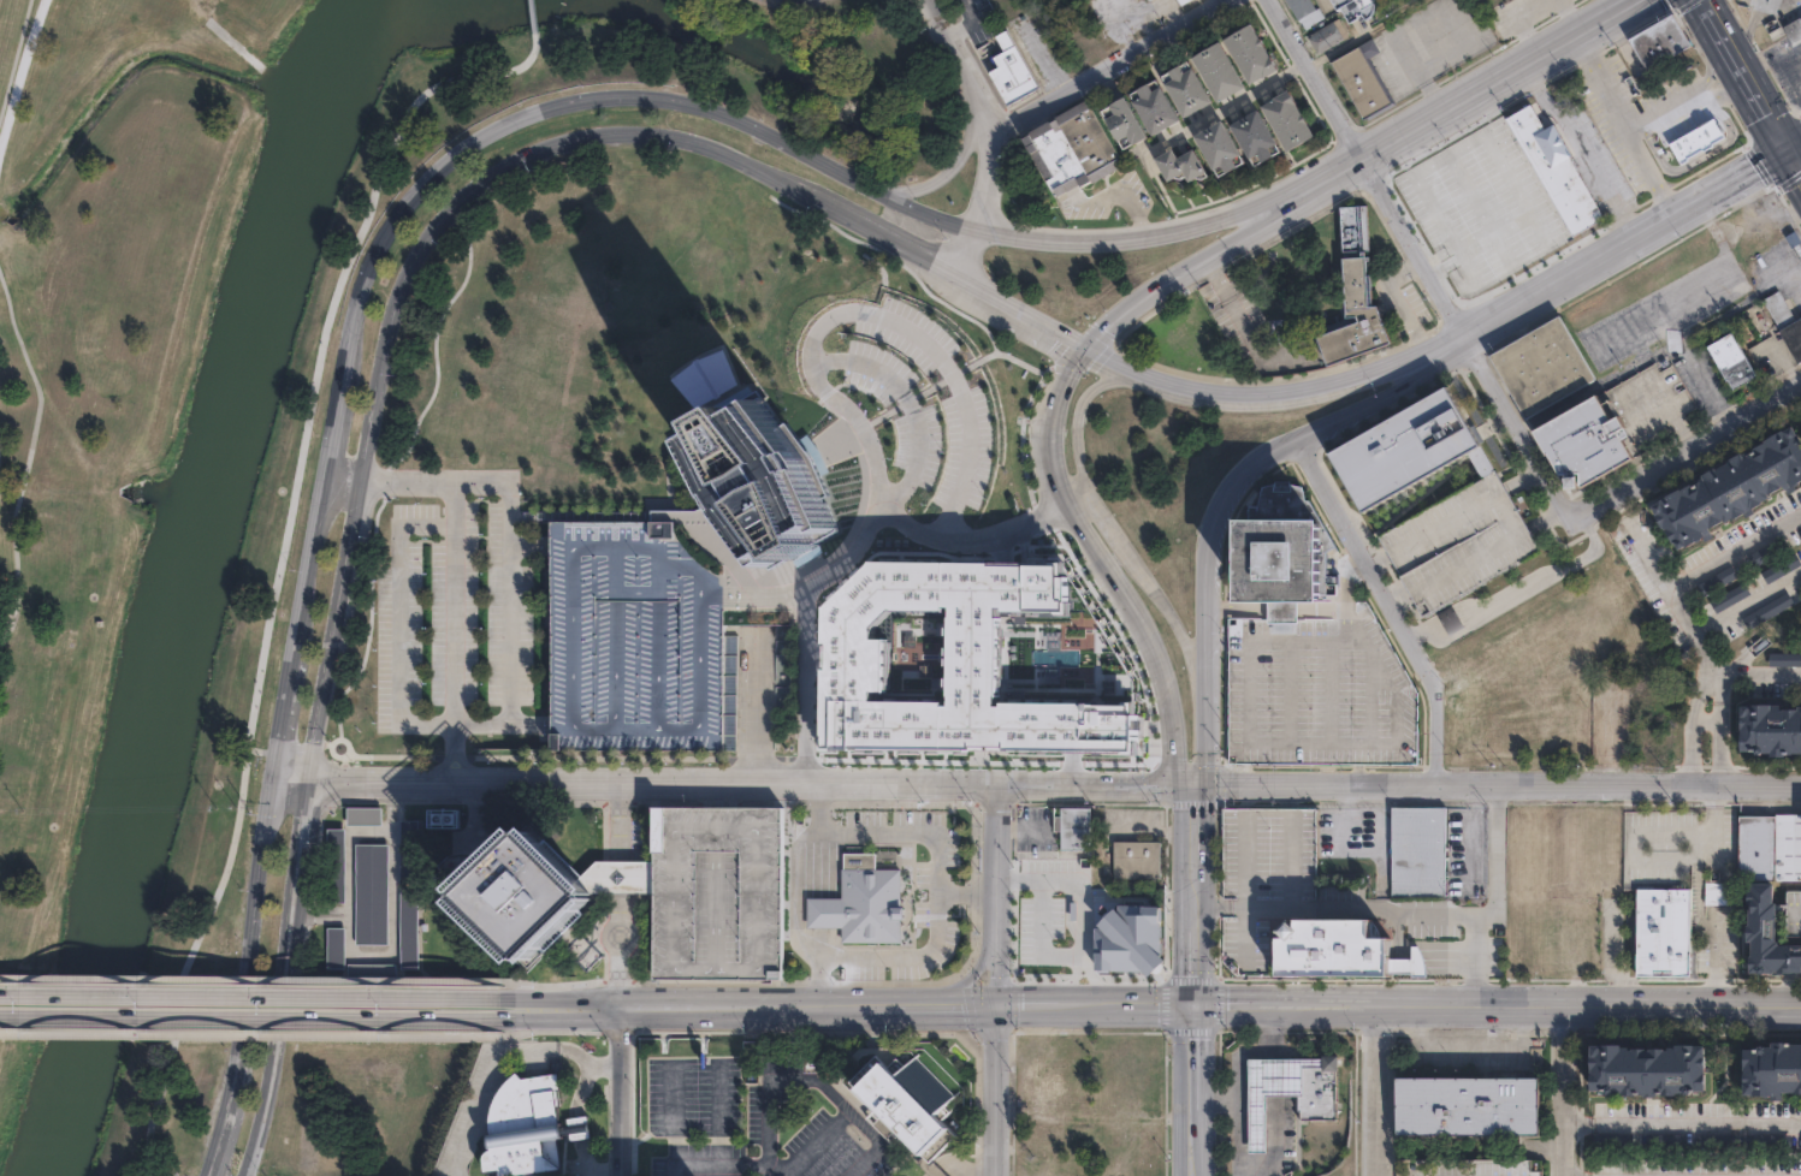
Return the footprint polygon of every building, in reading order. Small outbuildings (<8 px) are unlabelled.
[(1308,29),(1290,0),(1315,0),(1325,17),(1308,29)] [(1353,22),(1340,0),(1375,0),(1376,2),(1376,11),(1372,18),(1367,20),(1364,16),(1353,22)] [(1689,43),(1645,67),(1628,38),(1653,24),(1672,13),(1689,43)] [(1781,26),(1800,15),(1800,37),(1790,43),(1781,26)] [(1350,37),(1323,53),(1313,34),(1339,19),(1350,37)] [(1278,67),(1250,83),(1224,37),(1251,22),(1278,67)] [(1043,89),(1012,108),(989,71),(1000,64),(993,54),(1005,47),(997,32),(1011,29),(1043,89)] [(1244,85),(1218,100),(1192,55),(1219,41),(1244,85)] [(1391,105),(1364,120),(1333,64),(1358,48),(1359,48),(1392,105),(1391,105)] [(1179,63),(1184,71),(1191,67),(1210,100),(1185,115),(1165,82),(1172,77),(1167,70),(1179,63)] [(1148,81),(1153,90),(1160,85),(1178,119),(1151,133),(1132,100),(1139,95),(1136,88),(1148,81)] [(1315,135),(1288,150),(1262,105),(1288,89),(1315,135)] [(1125,164),(1056,195),(1023,135),(1090,96),(1125,164)] [(1144,135),(1130,142),(1126,136),(1119,141),(1107,118),(1115,113),(1110,105),(1125,97),(1144,135)] [(1533,106),(1546,129),(1553,125),(1606,219),(1572,238),(1507,120),(1533,106)] [(1269,147),(1274,155),(1262,161),(1257,153),(1249,158),(1230,124),(1256,108),(1276,142),(1269,147)] [(1723,136),(1678,161),(1667,144),(1713,118),(1723,136)] [(1232,158),(1237,165),(1226,172),(1221,164),(1213,168),(1193,135),(1220,120),(1239,153),(1232,158)] [(1477,200),(1491,194),(1498,207),(1532,191),(1523,172),(1504,182),(1479,132),(1451,146),(1477,200)] [(1172,148),(1178,158),(1192,149),(1205,172),(1189,182),(1183,172),(1167,180),(1154,158),(1172,148)] [(1467,213),(1454,188),(1433,199),(1446,224),(1467,213)] [(1370,206),(1373,307),(1381,305),(1394,343),(1332,366),(1322,338),(1363,323),(1361,316),(1350,317),(1345,208),(1370,206)] [(1799,313),(1800,311),(1800,359),(1769,378),(1748,343),(1776,327),(1773,322),(1765,327),(1754,309),(1761,304),(1758,296),(1782,283),(1799,313)] [(1593,378),(1525,416),(1491,356),(1559,317),(1593,378)] [(1755,375),(1730,390),(1704,345),(1729,331),(1755,375)] [(1494,468),(1479,477),(1465,453),(1364,511),(1331,453),(1447,386),(1494,468)] [(753,390),(737,398),(727,387),(699,404),(705,417),(683,429),(703,470),(729,513),(769,566),(789,553),(795,560),(822,546),(817,531),(834,523),(813,469),(787,427),(753,390)] [(1636,456),(1584,485),(1568,493),(1533,430),(1601,392),(1636,456)] [(1791,430),(1800,447),(1800,481),(1687,548),(1661,505),(1791,430)] [(1540,548),(1528,527),(1505,486),(1494,468),(1479,477),(1378,535),(1390,554),(1409,589),(1423,614),(1540,548)] [(677,510),(687,531),(701,548),(721,562),(721,574),(721,629),(721,749),(550,749),(550,725),(550,521),(650,521),(650,510),(677,510)] [(1269,598),(1236,598),(1236,522),(1321,523),(1320,599),(1299,598),(1269,598)] [(1796,554),(1762,572),(1767,582),(1800,565),(1800,563),(1796,554)] [(875,559),(833,601),(833,750),(1132,754),(1132,742),(1133,670),(1061,558),(875,559)] [(1751,592),(1744,581),(1710,602),(1717,614),(1751,592)] [(1741,616),(1747,628),(1794,604),(1788,592),(1741,616)] [(1299,598),(1299,605),(1367,606),(1417,699),(1420,764),(1230,761),(1231,618),(1270,618),(1269,598),(1299,598)] [(1451,606),(1456,614),(1463,625),(1447,634),(1441,622),(1436,614),(1451,606)] [(1769,652),(1769,666),(1800,666),(1800,652),(1769,652)] [(790,706),(776,706),(776,687),(790,687),(790,706)] [(1746,702),(1800,703),(1800,751),(1746,750),(1746,702)] [(346,824),(346,807),(380,807),(380,824),(346,824)] [(654,862),(654,807),(717,808),(782,809),(780,980),(652,979),(653,895),(654,862)] [(1316,808),(1315,916),(1275,915),(1274,976),(1234,976),(1221,961),(1221,915),(1234,915),(1234,899),(1221,899),(1222,807),(1244,807),(1285,808),(1316,808)] [(1444,893),(1391,893),(1392,807),(1445,808),(1444,893)] [(454,810),(454,827),(426,827),(426,809),(454,810)] [(1091,848),(1064,848),(1065,810),(1091,810),(1091,848)] [(1775,814),(1800,814),(1800,881),(1737,880),(1737,816),(1773,818),(1775,814)] [(401,820),(417,820),(415,968),(398,968),(401,820)] [(326,828),(345,828),(344,901),(326,901),(326,828)] [(539,843),(541,839),(580,878),(597,862),(621,862),(654,862),(653,895),(621,895),(593,895),(585,903),(591,909),(526,972),(520,966),(513,973),(451,910),(458,904),(451,897),(515,836),(516,837),(526,828),(539,843)] [(354,843),(386,844),(385,944),(353,943),(354,843)] [(1162,879),(1118,878),(1118,843),(1163,844),(1162,879)] [(877,851),(877,866),(896,866),(897,943),(845,943),(843,926),(808,926),(808,897),(842,897),(841,851),(877,851)] [(1737,904),(1704,904),(1705,881),(1738,883),(1737,883),(1737,904)] [(1775,946),(1800,947),(1800,976),(1749,975),(1749,944),(1746,944),(1746,884),(1771,884),(1771,904),(1775,904),(1775,946)] [(1689,974),(1635,974),(1636,889),(1690,890),(1689,974)] [(1784,890),(1800,891),(1800,936),(1784,936),(1784,890)] [(1380,939),(1387,939),(1387,960),(1387,975),(1387,978),(1276,976),(1276,939),(1282,939),(1275,933),(1290,917),(1296,923),(1296,919),(1372,920),(1372,922),(1378,931),(1380,939)] [(325,927),(344,927),(343,968),(325,968),(325,927)] [(1387,960),(1411,960),(1411,946),(1418,946),(1422,956),(1424,967),(1424,978),(1411,978),(1411,975),(1387,975),(1387,960)] [(346,963),(393,964),(393,978),(346,976),(346,963)] [(1704,1095),(1590,1094),(1592,1046),(1705,1047),(1704,1095)] [(1738,1047),(1800,1049),(1800,1097),(1738,1097),(1738,1047)] [(916,1053),(956,1097),(948,1105),(953,1111),(941,1122),(954,1138),(928,1163),(920,1156),(918,1159),(897,1139),(890,1146),(864,1118),(871,1111),(853,1092),(855,1089),(847,1081),(876,1053),(888,1067),(899,1056),(906,1063),(916,1053)] [(1339,1059),(1338,1121),(1302,1121),(1303,1094),(1275,1094),(1268,1094),(1267,1152),(1250,1152),(1251,1058),(1274,1059),(1339,1059)] [(559,1075),(564,1175),(489,1175),(486,1166),(486,1158),(492,1154),(491,1140),(491,1117),(500,1091),(520,1074),(527,1082),(559,1075)] [(1540,1136),(1396,1135),(1396,1076),(1541,1077),(1540,1136)] [(566,1118),(567,1139),(589,1138),(588,1117),(566,1118)]
